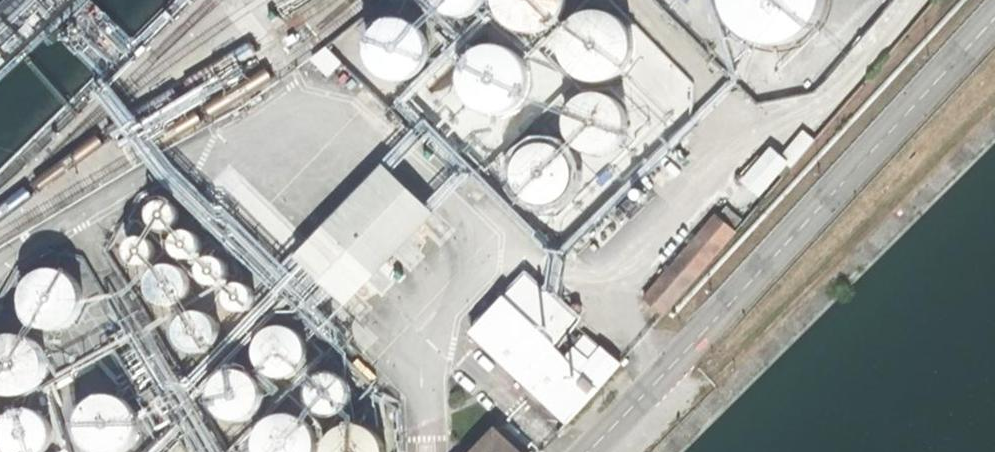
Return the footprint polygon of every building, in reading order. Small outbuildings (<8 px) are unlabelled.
[(474,15),(478,9),(480,0),(436,0),(437,7),(442,16),(449,20),(458,22),(467,20),(474,15)] [(559,23),(567,12),(569,0),(498,0),(500,11),(508,23),(519,30),(533,34),(547,31),(559,23)] [(811,33),(822,17),(826,0),(725,0),(727,14),(739,33),(755,44),(775,48),(795,44),(811,33)] [(615,80),(627,73),(635,61),(637,47),(635,34),(627,22),(615,14),(602,11),(588,14),(576,21),(568,33),(566,47),(568,60),(576,72),(587,80),(601,83),(615,80)] [(414,75),(422,70),(430,59),(431,50),(429,38),(423,31),(413,25),(404,23),(391,27),(384,33),(380,41),(378,51),(380,60),(385,68),(392,74),(402,77),(414,75)] [(508,113),(520,105),(526,95),(529,82),(525,68),(517,59),(507,52),(494,51),(482,54),(472,62),(467,71),(464,83),(467,97),(474,106),(483,112),(497,115),(508,113)] [(611,158),(621,152),(629,140),(632,129),(628,112),(620,103),(607,96),(596,96),(586,99),(576,106),(569,116),(567,128),(569,139),(576,150),(584,157),(595,160),(611,158)] [(560,209),(572,201),(578,191),(581,178),(578,165),(571,155),(560,148),(547,146),(536,148),(525,155),(519,165),(516,179),(518,190),(527,203),(536,209),(549,211),(560,209)] [(746,186),(764,202),(791,172),(773,156),(746,186)] [(387,170),(298,262),(347,310),(436,218),(387,170)] [(177,231),(182,228),(185,224),(186,219),(185,214),(182,209),(178,206),(173,205),(167,206),(163,209),(160,213),(159,218),(160,223),(163,228),(165,230),(172,232),(177,231)] [(693,247),(713,263),(736,237),(716,220),(693,247)] [(199,256),(204,253),(207,249),(208,244),(207,238),(204,234),(200,231),(194,230),(189,231),(185,234),(182,238),(181,243),(182,248),(185,253),(187,255),(194,257),(199,256)] [(151,271),(156,268),(159,263),(160,258),(159,253),(156,248),(152,245),(147,244),(141,245),(137,248),(134,252),(133,258),(134,263),(137,267),(139,269),(146,271),(151,271)] [(664,319),(713,263),(693,247),(645,302),(664,319)] [(233,288),(238,285),(241,281),(242,276),(241,271),(238,266),(234,263),(228,262),(223,263),(219,266),(216,270),(215,275),(215,280),(218,285),(221,287),(228,289),(233,288)] [(67,336),(77,329),(84,319),(86,307),(83,294),(77,285),(66,279),(55,277),(43,279),(33,286),(27,295),(24,308),(27,319),(34,330),(42,336),(56,339),(67,336)] [(179,317),(187,312),(190,307),(192,298),(191,293),(187,285),(180,280),(173,279),(165,280),(159,284),(154,290),(153,298),(154,305),(159,312),(164,316),(172,318),(179,317)] [(584,353),(575,362),(559,346),(579,326),(533,279),(476,335),(568,427),(626,369),(609,352),(596,365),(589,358),(584,353)] [(255,315),(260,312),(263,307),(264,302),(263,297),(260,293),(256,290),(250,288),(245,290),(241,292),(238,296),(237,302),(237,307),(240,311),(243,313),(250,316),(255,315)] [(207,364),(215,360),(219,354),(221,345),(220,338),(215,330),(208,325),(200,324),(192,326),(186,330),(181,336),(179,344),(181,352),(185,359),(190,363),(200,365),(207,364)] [(292,378),(300,372),(306,362),(308,353),(306,343),(300,334),(291,329),(282,327),(271,329),(263,335),(258,343),(255,354),(257,364),(264,372),(270,377),(283,380),(292,378)] [(42,394),(49,384),(51,372),(48,359),(42,351),(31,344),(20,342),(8,344),(0,349),(0,396),(7,401),(20,404),(31,401),(42,394)] [(343,423),(353,416),(358,407),(360,395),(357,383),(350,375),(342,371),(329,369),(318,373),(311,379),(306,386),(305,397),(308,410),(315,418),(321,422),(334,425),(343,423)] [(256,422),(266,415),(271,406),(272,395),(269,385),(264,379),(255,373),(246,372),(235,374),(228,379),(222,387),(219,397),(221,408),(227,416),(233,421),(246,424),(256,422)] [(95,418),(103,413),(107,408),(109,399),(108,392),(103,384),(96,379),(88,378),(80,379),(73,384),(69,390),(67,398),(68,406),(73,413),(78,417),(88,419),(95,418)] [(57,446),(58,437),(56,427),(51,420),(42,414),(33,413),(22,415),(15,420),(10,428),(8,438),(10,448),(13,451),(53,451),(57,446)] [(319,450),(317,440),(311,433),(303,427),(294,426),(283,428),(276,433),(271,441),(269,451),(319,451),(319,450)] [(385,444),(379,436),(369,429),(357,427),(346,429),(335,436),(329,446),(328,451),(387,451),(385,444)] [(499,433),(481,451),(519,451),(499,433)] [(118,446),(110,441),(103,439),(95,441),(88,445),(84,451),(122,451),(118,446)]
